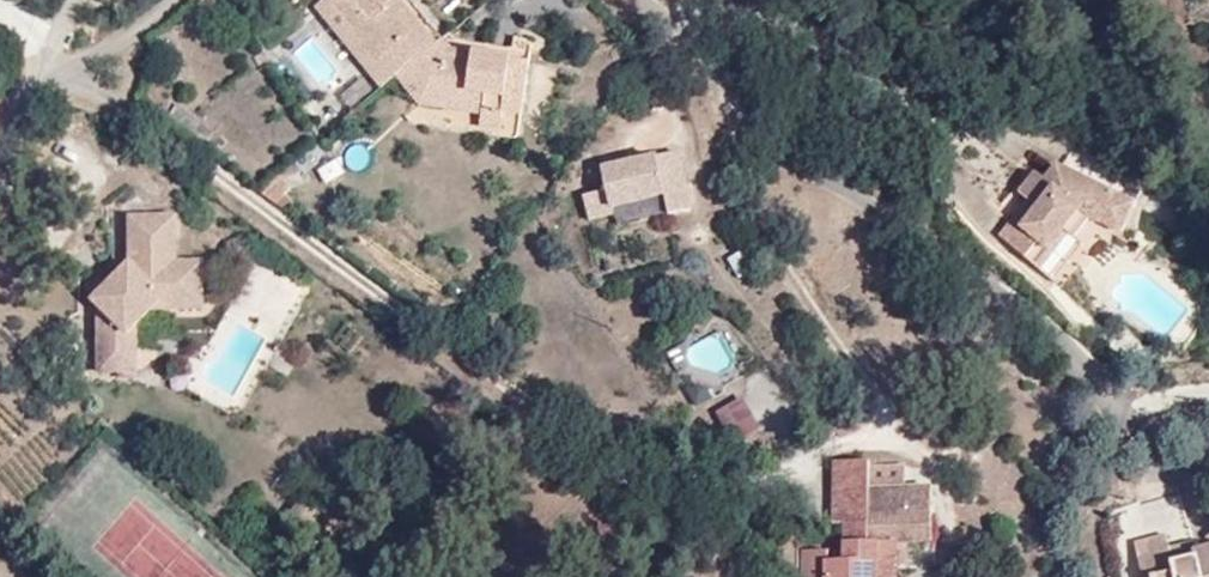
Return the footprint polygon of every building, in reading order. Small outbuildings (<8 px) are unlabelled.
[(383,89),(398,76),(436,45),(400,0),(326,0),(317,7),(383,89)] [(436,45),(398,76),(420,105),(410,121),(463,130),(468,95),(505,102),(512,60),(513,51),(455,41),(450,34),(441,41),(436,45)] [(468,95),(463,130),(516,137),(519,117),(522,117),(529,62),(512,60),(505,102),(468,95)] [(669,214),(690,210),(677,153),(602,169),(607,191),(611,207),(665,195),(669,214)] [(1123,198),(1058,166),(1046,180),(1036,172),(1019,194),(1030,203),(1002,235),(1035,264),(1046,251),(1048,253),(1065,232),(1073,238),(1090,218),(1109,227),(1123,198)] [(611,207),(607,191),(584,196),(590,219),(612,214),(611,207)] [(1135,204),(1123,198),(1109,227),(1121,233),(1135,204)] [(140,218),(140,271),(131,262),(91,301),(99,309),(99,362),(135,362),(136,326),(152,309),(202,309),(202,264),(175,264),(175,218),(140,218)] [(1073,238),(1065,232),(1048,253),(1072,272),(1089,250),(1073,238)] [(135,362),(99,362),(99,371),(135,371),(135,362)] [(696,384),(686,389),(696,406),(712,397),(706,387),(696,384)] [(743,397),(718,412),(735,442),(761,429),(743,397)] [(834,461),(833,525),(846,525),(845,562),(845,576),(897,576),(897,560),(906,561),(906,539),(933,540),(934,486),(905,486),(874,485),(874,467),(874,462),(834,461)] [(874,467),(874,485),(905,486),(905,468),(874,467)] [(1168,540),(1136,547),(1143,576),(1208,576),(1208,548),(1196,550),(1198,557),(1173,563),(1170,547),(1168,540)] [(1170,547),(1173,563),(1198,557),(1196,550),(1194,541),(1170,547)] [(845,562),(828,562),(828,551),(804,552),(804,576),(845,576),(845,562)]
